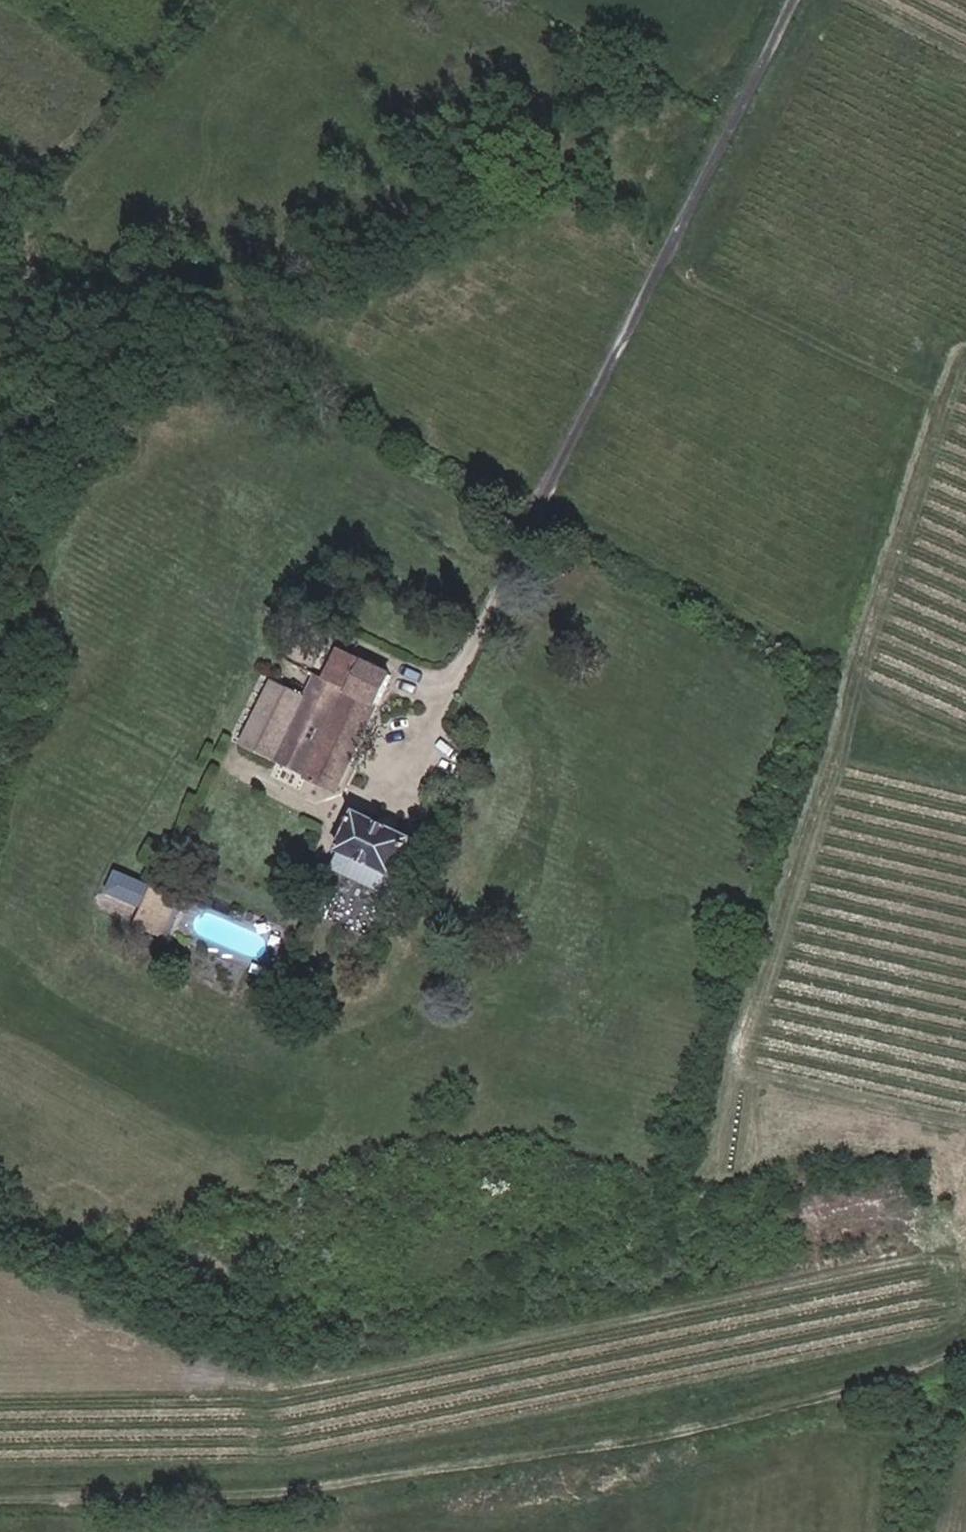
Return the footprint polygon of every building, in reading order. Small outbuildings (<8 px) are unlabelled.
[(233,787),(328,833),(384,716),(332,691),(318,718),(309,714),(298,736),(267,720),(233,787)] [(327,898),(387,927),(407,885),(347,856),(327,898)] [(146,906),(156,883),(120,868),(111,892),(146,906)] [(141,927),(169,938),(184,897),(155,887),(141,927)] [(130,917),(135,903),(106,892),(100,906),(130,917)]
